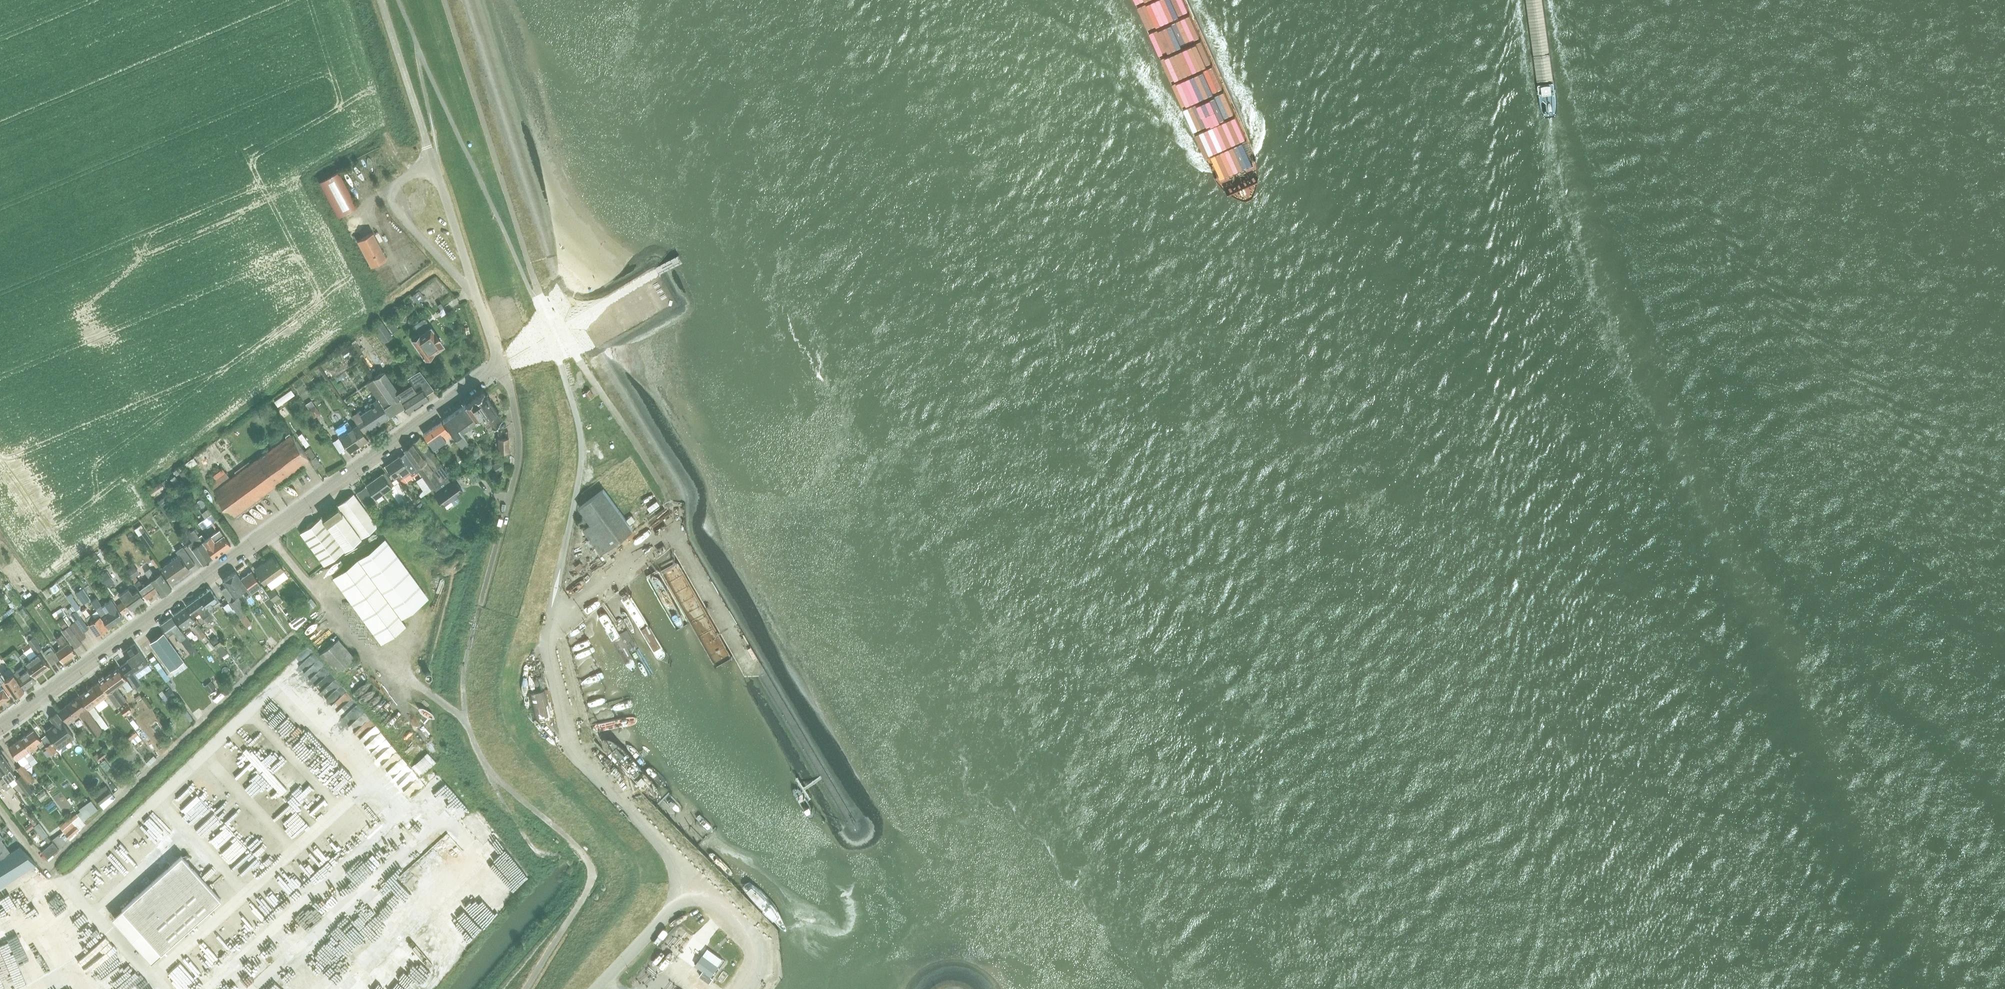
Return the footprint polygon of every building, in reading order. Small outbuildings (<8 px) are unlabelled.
[(339,172),(319,182),(337,217),(357,206),(339,172)] [(371,265),(386,257),(372,231),(357,239),(371,265)] [(389,268),(385,270),(391,280),(395,278),(389,268)] [(417,292),(412,296),(417,303),(423,299),(417,292)] [(443,345),(424,318),(414,325),(418,331),(411,337),(425,357),(443,345)] [(382,319),(373,325),(385,342),(393,336),(382,319)] [(393,322),(388,325),(392,332),(398,329),(393,322)] [(357,342),(352,345),(358,353),(362,351),(357,342)] [(383,407),(389,416),(405,406),(408,410),(428,398),(426,394),(434,389),(419,369),(407,377),(410,383),(398,391),(384,371),(373,378),(390,403),(383,407)] [(390,403),(373,378),(367,382),(375,394),(377,398),(369,404),(368,402),(364,405),(367,409),(362,412),(360,409),(352,415),(357,423),(363,433),(389,416),(383,407),(390,403)] [(291,388),(275,400),(278,406),(295,393),(291,388)] [(591,388),(586,392),(590,398),(595,395),(591,388)] [(465,404),(476,418),(481,414),(489,425),(501,417),(486,394),(484,391),(473,398),(465,404)] [(465,404),(443,420),(460,444),(466,440),(462,434),(476,425),(479,423),(476,418),(465,404)] [(320,413),(315,406),(310,409),(315,417),(320,413)] [(347,421),(334,429),(339,436),(338,436),(349,452),(367,439),(363,433),(357,423),(351,427),(347,421)] [(441,421),(424,433),(436,451),(438,449),(439,449),(436,445),(451,435),(441,421)] [(226,472),(210,484),(214,489),(213,490),(232,516),(310,460),(310,459),(305,452),(292,433),(286,438),(271,448),(230,478),(226,472)] [(335,436),(330,439),(336,450),(341,447),(335,436)] [(433,471),(441,464),(440,464),(441,463),(420,436),(412,442),(412,443),(403,449),(405,452),(419,471),(422,476),(424,478),(433,472),(433,471)] [(508,439),(497,439),(498,455),(508,455),(508,439)] [(310,448),(305,452),(310,459),(310,460),(316,468),(321,464),(316,456),(310,448)] [(419,471),(405,452),(399,456),(399,455),(385,465),(394,477),(398,474),(401,478),(403,476),(410,471),(413,475),(419,471)] [(493,465),(498,472),(503,468),(498,462),(493,465)] [(424,478),(428,484),(431,488),(443,504),(463,490),(457,482),(454,485),(448,476),(449,475),(441,464),(433,471),(433,472),(424,478)] [(182,466),(174,471),(176,475),(179,473),(184,470),(182,466)] [(184,470),(179,473),(185,483),(190,480),(184,470)] [(400,504),(405,501),(394,485),(392,486),(382,473),(365,484),(375,498),(389,488),(400,504)] [(174,476),(170,479),(176,487),(181,484),(174,476)] [(428,484),(424,478),(422,476),(417,480),(423,488),(428,484)] [(498,481),(495,476),(490,478),(494,484),(498,481)] [(161,483),(149,491),(152,495),(164,487),(161,483)] [(376,501),(366,487),(356,493),(366,508),(376,501)] [(637,521),(634,517),(632,515),(627,518),(626,519),(604,488),(579,507),(591,524),(585,529),(584,530),(601,554),(602,555),(604,554),(613,547),(615,546),(619,543),(636,531),(634,529),(631,525),(637,521)] [(337,506),(360,537),(377,525),(353,493),(336,505),(337,506)] [(175,518),(164,502),(167,500),(165,496),(157,502),(170,521),(175,518)] [(360,537),(337,506),(322,517),(345,549),(360,537)] [(205,517),(197,522),(202,529),(217,518),(209,508),(202,513),(205,517)] [(345,549),(322,517),(321,516),(300,532),(324,564),(345,549)] [(141,524),(135,529),(139,535),(147,546),(153,542),(146,531),(141,524)] [(213,557),(199,536),(194,529),(188,533),(193,540),(188,544),(203,564),(213,557)] [(201,534),(199,536),(213,557),(230,544),(219,529),(205,539),(201,534)] [(385,539),(357,559),(400,617),(420,603),(424,600),(425,599),(424,598),(407,574),(393,555),(395,553),(396,553),(386,540),(385,539)] [(162,568),(171,581),(189,569),(188,568),(195,563),(182,546),(175,551),(179,556),(162,568)] [(88,561),(95,570),(103,564),(96,555),(88,561)] [(265,583),(283,569),(273,556),(262,564),(261,562),(254,568),(265,583)] [(400,616),(357,559),(333,577),(381,642),(406,624),(400,616)] [(674,562),(660,570),(715,668),(731,659),(674,562)] [(155,591),(159,596),(159,597),(160,596),(150,581),(143,586),(135,575),(139,572),(134,566),(126,571),(131,578),(130,578),(138,590),(140,589),(146,598),(155,591)] [(150,581),(160,596),(171,588),(161,573),(156,577),(149,567),(144,571),(150,581)] [(689,624),(657,570),(645,577),(676,632),(689,624)] [(107,571),(98,577),(106,588),(115,582),(107,571)] [(226,586),(221,589),(240,617),(246,626),(251,622),(245,614),(248,612),(237,596),(235,598),(234,596),(242,590),(245,595),(250,592),(235,571),(222,580),(226,586)] [(268,606),(274,602),(267,593),(251,571),(241,578),(251,591),(257,587),(264,596),(262,598),(268,606)] [(89,599),(81,588),(75,593),(83,603),(89,599)] [(116,605),(122,614),(129,609),(130,610),(144,600),(137,590),(132,594),(128,588),(119,594),(123,600),(116,605)] [(198,597),(207,608),(218,600),(210,588),(198,597)] [(274,602),(274,603),(280,598),(273,589),(267,593),(274,602)] [(107,627),(122,617),(111,599),(105,603),(108,609),(106,610),(108,613),(106,614),(101,606),(95,597),(91,600),(97,609),(96,609),(107,627)] [(207,608),(198,597),(186,606),(192,615),(199,611),(207,622),(213,617),(207,608)] [(594,598),(583,603),(586,608),(596,603),(594,598)] [(165,607),(167,611),(177,606),(174,602),(165,607)] [(228,603),(223,606),(230,616),(235,613),(228,603)] [(184,607),(173,615),(182,628),(191,621),(194,625),(191,627),(199,638),(200,639),(205,635),(205,634),(184,607)] [(57,615),(55,616),(57,620),(66,614),(63,610),(61,612),(60,611),(57,614),(57,615)] [(75,621),(68,625),(79,640),(85,636),(83,632),(88,628),(81,618),(79,616),(76,611),(75,610),(70,614),(75,621)] [(96,635),(107,627),(99,616),(94,619),(91,614),(85,618),(96,635)] [(186,647),(191,643),(171,616),(160,624),(167,634),(173,630),(176,634),(179,632),(181,635),(178,637),(186,647)] [(74,648),(81,643),(68,626),(61,631),(67,638),(74,648)] [(162,632),(149,642),(170,669),(183,660),(162,632)] [(36,652),(41,648),(30,633),(25,637),(36,652)] [(57,645),(59,648),(55,651),(63,661),(74,653),(61,634),(55,638),(59,644),(57,645)] [(336,673),(354,657),(338,638),(319,654),(336,673)] [(220,641),(213,646),(214,647),(215,649),(216,649),(221,655),(227,651),(222,644),(220,641)] [(25,642),(18,647),(22,653),(29,648),(25,642)] [(129,660),(121,666),(137,687),(143,683),(134,670),(147,660),(138,648),(135,643),(127,648),(123,651),(129,660)] [(52,664),(59,659),(52,649),(45,655),(52,664)] [(35,677),(49,666),(39,653),(29,660),(23,652),(19,655),(35,677)] [(296,664),(303,674),(319,663),(312,653),(296,664)] [(13,673),(24,689),(35,681),(27,669),(26,670),(23,666),(13,673)] [(117,667),(98,681),(107,694),(116,705),(125,698),(116,686),(122,682),(127,690),(132,687),(117,667)] [(180,667),(175,673),(179,677),(184,671),(180,667)] [(24,689),(13,673),(9,668),(4,672),(7,677),(4,679),(15,695),(24,689)] [(524,669),(521,686),(531,688),(533,679),(529,679),(531,670),(524,669)] [(11,693),(2,681),(0,683),(0,685),(2,687),(0,688),(0,702),(11,693)] [(107,694),(98,681),(78,696),(95,718),(103,729),(108,726),(100,714),(92,704),(107,694)] [(206,687),(210,692),(216,688),(212,683),(206,687)] [(325,696),(329,700),(341,689),(337,685),(325,696)] [(538,690),(529,692),(530,697),(535,717),(550,714),(544,689),(538,690)] [(170,690),(165,693),(170,699),(175,695),(170,690)] [(337,704),(346,698),(342,693),(333,699),(337,704)] [(102,730),(88,712),(77,696),(65,705),(58,711),(67,723),(75,717),(73,715),(77,713),(95,737),(102,730)] [(127,705),(120,710),(123,715),(131,710),(127,705)] [(75,735),(57,712),(50,717),(54,724),(45,731),(58,748),(75,735)] [(630,728),(594,741),(652,803),(668,769),(630,728)] [(32,729),(21,738),(30,751),(37,745),(36,743),(40,740),(32,729)] [(129,736),(128,737),(130,740),(132,739),(135,744),(141,739),(136,732),(129,736)] [(58,754),(55,750),(50,742),(44,734),(40,737),(46,745),(44,747),(50,754),(53,752),(55,756),(58,754)] [(30,751),(21,738),(8,747),(16,758),(23,753),(29,760),(34,756),(30,751)] [(406,752),(412,746),(409,743),(403,748),(406,752)] [(97,752),(93,755),(97,761),(106,754),(104,751),(99,755),(97,752)] [(427,752),(411,767),(420,776),(436,761),(427,752)] [(7,781),(15,775),(10,768),(11,767),(11,766),(1,753),(0,753),(0,771),(7,780),(7,781)] [(314,760),(307,767),(318,777),(325,770),(314,760)] [(21,775),(27,782),(32,778),(22,764),(16,768),(22,775),(21,775)] [(244,841),(196,790),(202,784),(206,789),(214,782),(210,777),(206,781),(198,773),(170,800),(226,858),(244,841)] [(27,782),(21,775),(15,780),(26,794),(32,790),(26,783),(27,782)] [(7,780),(2,784),(6,789),(11,785),(7,781),(7,780)] [(251,784),(246,791),(260,801),(268,791),(263,787),(259,791),(251,784)] [(44,788),(36,794),(42,802),(49,796),(44,788)] [(109,788),(96,797),(100,803),(113,793),(109,788)] [(25,806),(21,809),(33,825),(37,823),(25,806)] [(80,810),(77,813),(83,820),(86,818),(80,810)] [(60,826),(67,836),(68,838),(69,838),(85,823),(83,820),(77,813),(60,826)] [(38,822),(34,826),(43,838),(44,838),(47,835),(48,835),(38,822)] [(31,823),(25,827),(28,831),(34,826),(31,823)] [(2,829),(8,835),(12,832),(7,825),(2,829)] [(0,858),(11,852),(1,838),(3,837),(0,833),(0,858)] [(59,848),(53,841),(41,850),(48,858),(59,848)] [(181,855),(122,908),(161,952),(220,898),(181,855)] [(512,864),(508,869),(520,879),(524,875),(512,864)] [(499,904),(505,898),(496,889),(490,895),(499,904)] [(367,953),(395,917),(389,908),(386,906),(390,901),(377,890),(369,896),(373,902),(366,910),(371,916),(364,922),(363,921),(351,936),(344,931),(341,933),(337,928),(330,933),(327,936),(322,933),(329,942),(331,944),(333,947),(343,955),(349,950),(361,959),(364,955),(367,953)] [(481,899),(474,907),(461,893),(453,902),(479,927),(494,912),(481,899)] [(24,949),(17,933),(4,938),(0,930),(0,960),(24,949)] [(88,938),(70,953),(73,957),(91,942),(88,938)] [(700,958),(696,965),(703,970),(702,972),(700,975),(705,979),(710,982),(712,979),(713,977),(711,975),(712,973),(713,973),(716,968),(718,965),(720,962),(723,959),(716,953),(712,951),(708,948),(703,954),(703,955),(700,958)] [(85,967),(92,975),(104,964),(96,956),(85,967)] [(179,988),(196,972),(182,958),(165,975),(179,988)] [(642,972),(631,980),(637,988),(640,988),(650,982),(644,974),(649,970),(646,965),(640,969),(642,972)]
